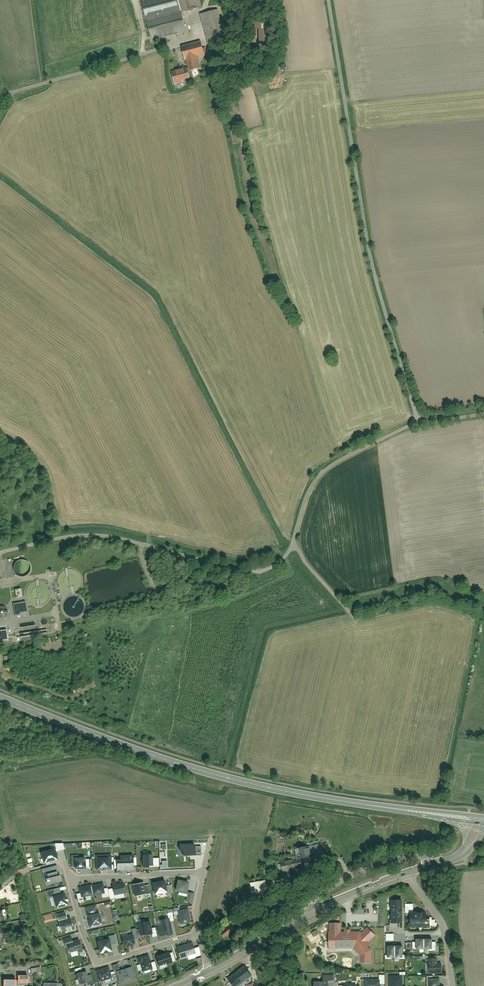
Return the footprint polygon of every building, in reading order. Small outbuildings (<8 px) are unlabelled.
[(142,6),(146,21),(148,21),(153,41),(187,33),(182,12),(199,8),(197,0),(167,0),(142,6)] [(217,10),(200,14),(209,45),(226,40),(217,10)] [(250,22),(250,32),(267,32),(267,22),(250,22)] [(200,70),(197,58),(204,56),(201,44),(182,49),(189,73),(200,70)] [(172,74),(176,86),(191,82),(188,69),(172,74)] [(12,590),(13,598),(22,597),(21,588),(12,590)] [(13,604),(15,617),(27,615),(24,602),(13,604)] [(194,843),(180,844),(180,851),(183,851),(183,855),(195,854),(194,843)] [(320,843),(295,848),(297,858),(322,854),(320,843)] [(57,860),(55,850),(41,853),(43,863),(57,860)] [(143,853),(143,866),(153,865),(152,852),(143,853)] [(117,858),(117,868),(134,868),(134,853),(120,854),(120,857),(117,858)] [(110,854),(96,855),(96,869),(111,868),(110,854)] [(75,867),(86,867),(86,855),(79,855),(71,855),(71,866),(75,866),(75,867)] [(280,864),(282,873),(303,868),(301,860),(280,864)] [(56,866),(43,870),(47,885),(60,882),(56,866)] [(250,881),(252,894),(267,892),(265,879),(250,881)] [(188,882),(178,880),(175,891),(186,893),(188,882)] [(165,881),(153,884),(155,895),(167,893),(165,881)] [(143,884),(132,886),(134,897),(145,895),(143,884)] [(105,894),(103,885),(91,887),(93,895),(93,897),(105,894)] [(124,885),(113,887),(115,895),(126,893),(124,885)] [(82,898),(93,895),(91,887),(91,886),(79,888),(82,898)] [(60,889),(47,892),(49,899),(54,898),(61,896),(60,889)] [(193,894),(186,893),(185,901),(192,903),(193,894)] [(61,896),(54,898),(56,909),(67,906),(65,895),(61,896)] [(402,900),(392,901),(392,923),(402,923),(402,900)] [(97,906),(85,908),(87,914),(88,914),(91,928),(102,926),(100,912),(98,912),(97,906)] [(188,910),(178,912),(180,925),(190,923),(188,910)] [(429,913),(411,913),(411,927),(429,926),(429,913)] [(74,930),(71,918),(67,919),(59,921),(62,933),(74,930)] [(149,920),(139,922),(141,935),(151,933),(149,920)] [(168,920),(156,923),(159,938),(171,935),(168,920)] [(329,932),(329,952),(353,951),(358,957),(358,964),(372,964),(372,952),(369,947),(371,944),(370,942),(376,936),(367,928),(362,932),(351,932),(351,930),(345,930),(345,932),(341,932),(341,924),(329,924),(329,932)] [(230,925),(219,934),(223,939),(234,931),(230,925)] [(121,936),(123,948),(135,945),(132,934),(121,936)] [(109,940),(110,945),(117,944),(115,935),(108,937),(109,940)] [(82,949),(79,940),(73,942),(67,944),(69,953),(82,949)] [(109,940),(97,943),(100,955),(112,953),(110,945),(109,940)] [(424,940),(416,940),(416,951),(424,951),(424,940)] [(424,940),(424,951),(433,951),(433,940),(424,940)] [(192,942),(177,946),(181,959),(196,955),(192,942)] [(155,956),(158,967),(172,963),(169,952),(155,956)] [(142,973),(151,970),(146,955),(137,958),(139,965),(142,973)] [(438,959),(429,959),(430,975),(442,975),(441,965),(438,965),(438,959)] [(226,979),(231,985),(241,985),(253,977),(245,966),(226,979)] [(96,971),(99,982),(112,978),(108,967),(96,971)] [(117,972),(120,983),(135,979),(132,967),(117,972)] [(81,985),(88,983),(88,985),(89,985),(94,985),(91,976),(88,977),(87,971),(77,974),(81,985)] [(391,977),(391,985),(402,985),(402,977),(391,977)]
